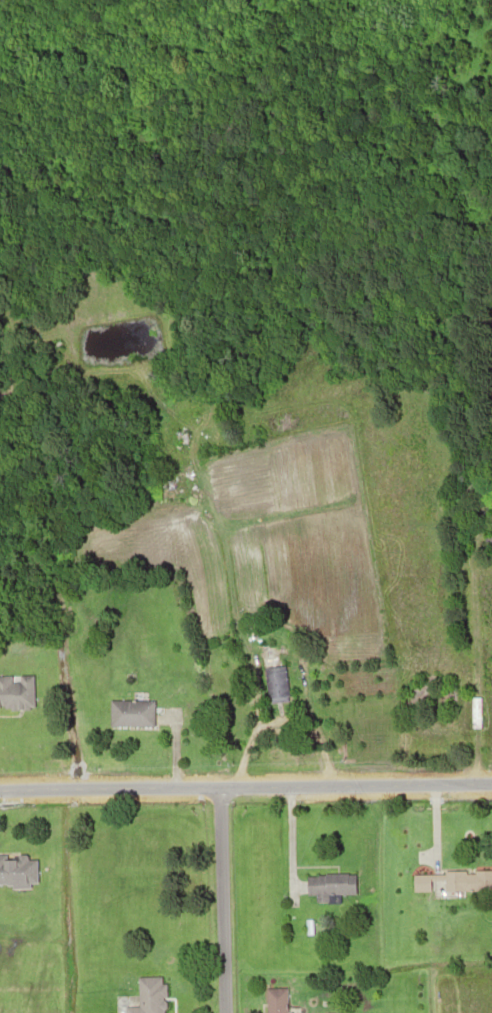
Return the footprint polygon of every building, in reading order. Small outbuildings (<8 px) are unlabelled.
[(484,553),(491,553),(491,534),(484,534),(484,553)] [(263,667),(282,664),(287,698),(268,701),(263,667)] [(33,705),(0,706),(0,676),(32,675),(33,705)] [(109,701),(151,701),(151,725),(108,724),(109,701)] [(33,884),(0,885),(0,853),(32,852),(33,884)] [(414,875),(490,869),(491,892),(416,898),(414,875)] [(305,877),(352,876),(353,899),(305,900),(305,877)] [(158,978),(161,1012),(137,1012),(135,980),(158,978)] [(287,991),(288,1012),(265,1012),(264,992),(287,991)]
